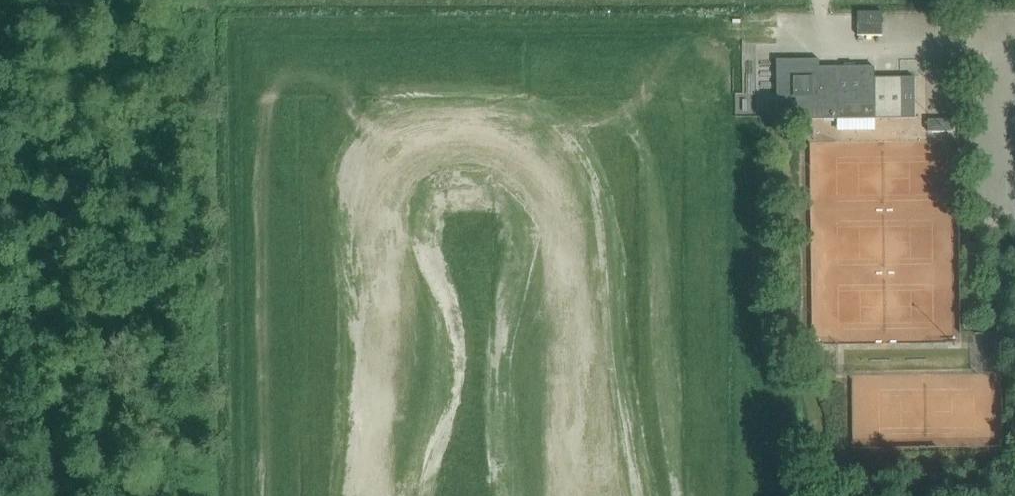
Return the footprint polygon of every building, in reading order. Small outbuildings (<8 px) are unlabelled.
[(881,36),(881,25),(882,12),(858,11),(857,35),(881,36)] [(914,77),(901,78),(874,78),(874,67),(819,68),(819,60),(776,60),(777,120),(915,118),(914,77)] [(953,120),(928,120),(928,132),(953,132),(953,120)]
